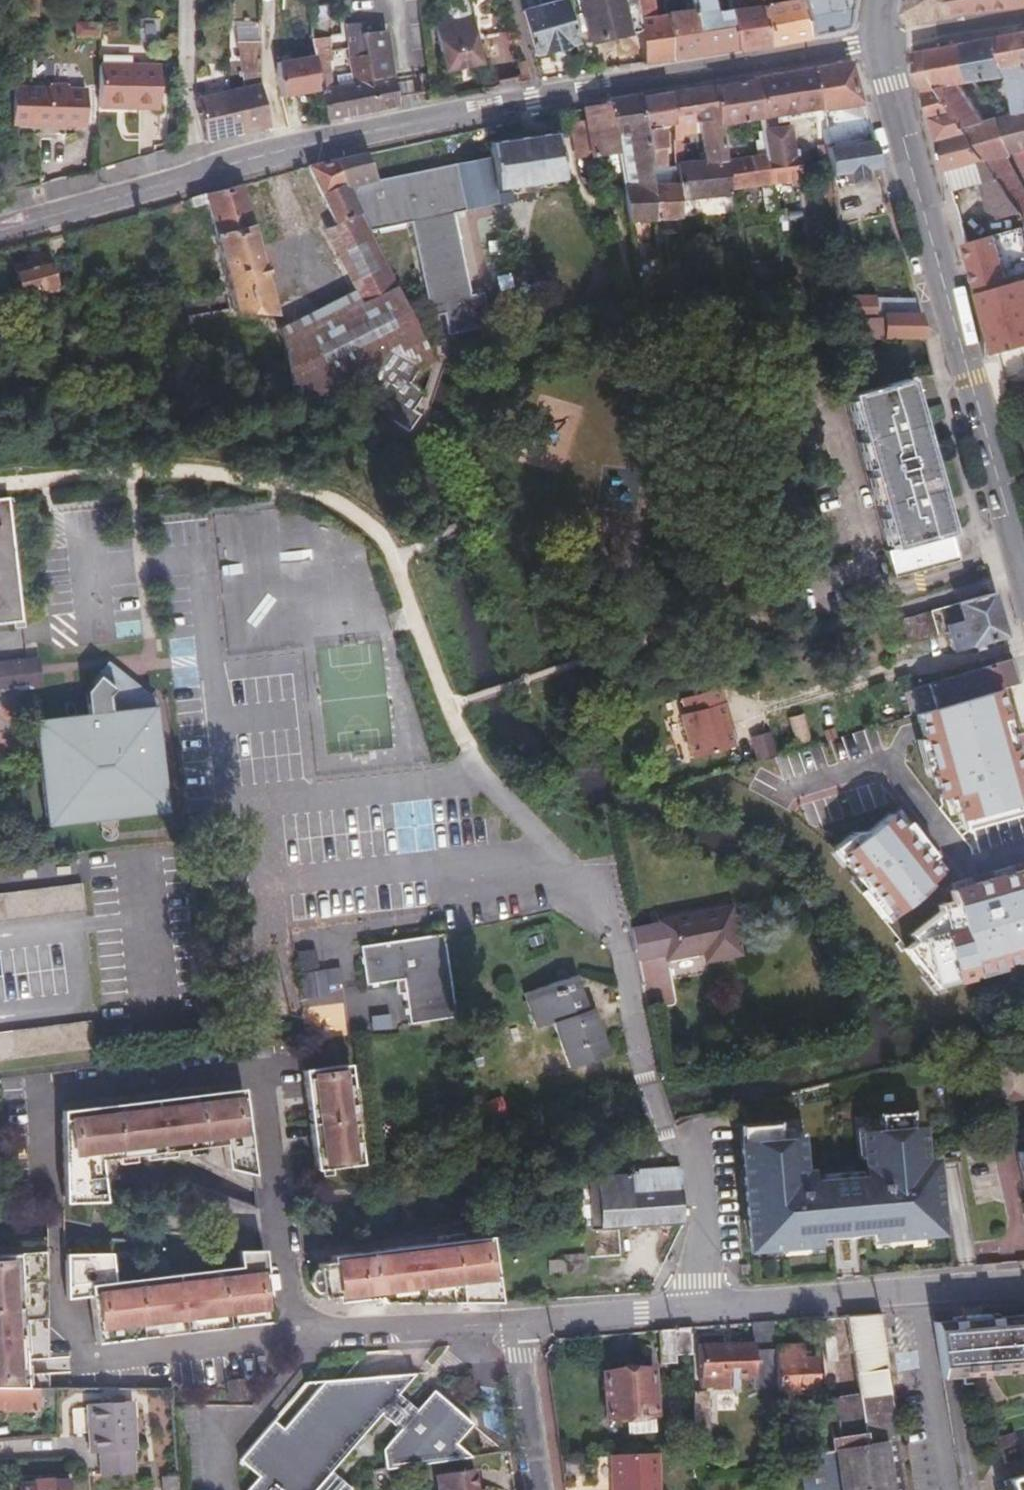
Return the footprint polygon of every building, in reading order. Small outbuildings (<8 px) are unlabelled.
[(309,38),(318,38),(317,23),(320,23),(319,2),(317,2),(317,0),(308,0),(309,38)] [(521,13),(549,5),(548,0),(517,0),(521,13)] [(638,31),(634,0),(580,0),(592,43),(638,31)] [(643,62),(644,66),(672,60),(664,15),(655,17),(652,0),(634,0),(638,31),(643,62)] [(703,55),(736,49),(728,10),(712,14),(710,0),(691,0),(693,11),(703,55)] [(736,49),(769,44),(770,44),(760,0),(745,0),(746,7),(728,10),(736,49)] [(770,44),(809,36),(801,0),(760,0),(770,44)] [(809,36),(846,28),(850,0),(801,0),(809,36)] [(905,12),(909,17),(912,22),(957,14),(956,0),(911,0),(905,12)] [(957,14),(961,13),(999,8),(1023,4),(1023,0),(956,0),(957,14)] [(450,18),(470,13),(467,1),(447,6),(450,18)] [(549,5),(521,13),(532,56),(576,44),(564,1),(549,5)] [(360,34),(377,33),(375,7),(344,9),(346,39),(347,40),(361,37),(360,34)] [(664,15),(672,60),(703,55),(693,11),(664,15)] [(434,24),(442,69),(480,63),(472,18),(434,24)] [(998,35),(1004,65),(1023,62),(1023,31),(998,35)] [(363,49),(375,112),(396,108),(387,32),(377,33),(360,34),(361,37),(347,40),(348,51),(363,49)] [(975,80),(1015,74),(1016,85),(1023,84),(1023,62),(1004,65),(998,35),(969,41),(975,80)] [(311,58),(313,70),(329,68),(333,64),(333,54),(330,37),(318,38),(309,38),(311,58)] [(1008,189),(1023,213),(1023,184),(1007,153),(1015,151),(999,117),(986,121),(959,82),(975,80),(969,41),(928,48),(939,86),(957,113),(1008,189)] [(257,65),(257,42),(235,42),(234,88),(194,98),(202,139),(203,141),(269,128),(267,121),(258,79),(257,65)] [(914,51),(934,119),(957,113),(939,86),(928,48),(914,51)] [(319,93),(325,122),(375,112),(363,49),(348,51),(353,84),(332,87),(319,90),(319,93)] [(313,70),(311,58),(273,58),(274,75),(279,98),(316,91),(313,70)] [(826,147),(871,141),(849,62),(814,68),(820,109),(824,135),(826,147)] [(97,63),(96,107),(157,109),(158,66),(97,63)] [(316,91),(319,90),(332,87),(329,68),(313,70),(316,91)] [(820,109),(814,68),(755,78),(756,81),(761,120),(820,109)] [(761,120),(756,81),(714,88),(720,128),(761,120)] [(1023,110),(1023,84),(1016,85),(1019,112),(1023,110)] [(708,193),(729,191),(729,190),(725,161),(720,128),(714,88),(713,85),(669,92),(669,94),(675,127),(676,145),(694,142),(694,122),(699,122),(704,158),(677,162),(678,184),(679,197),(708,193)] [(15,91),(13,122),(26,123),(83,126),(84,94),(64,94),(64,86),(50,86),(50,92),(15,91)] [(675,127),(669,94),(639,99),(649,186),(668,185),(664,128),(675,127)] [(649,186),(639,99),(639,96),(611,100),(611,104),(616,137),(629,135),(636,189),(624,190),(629,222),(653,221),(649,186)] [(616,137),(611,104),(585,109),(592,158),(618,153),(616,137)] [(1015,151),(1023,149),(1023,110),(1019,112),(999,117),(1015,151)] [(938,134),(948,170),(977,161),(983,182),(988,182),(992,197),(1008,189),(957,113),(934,119),(938,134)] [(538,135),(534,116),(500,124),(502,141),(488,144),(490,156),(428,170),(377,181),(349,194),(358,214),(369,234),(406,226),(427,319),(436,317),(441,336),(486,326),(461,212),(500,204),(497,192),(566,179),(568,176),(572,176),(569,161),(565,136),(558,137),(557,132),(538,135)] [(789,127),(763,131),(764,143),(770,183),(800,179),(797,150),(792,151),(789,127)] [(818,148),(826,147),(824,135),(817,136),(818,148)] [(863,170),(878,168),(871,141),(826,147),(830,175),(847,172),(848,183),(864,181),(863,170)] [(729,190),(729,191),(759,185),(763,213),(774,212),(770,183),(764,143),(755,145),(756,155),(725,161),(729,190)] [(377,181),(365,154),(309,166),(335,225),(358,214),(349,194),(377,181)] [(277,313),(243,184),(190,198),(192,206),(209,203),(236,311),(277,313)] [(664,220),(681,219),(679,197),(678,184),(668,185),(649,186),(653,221),(664,220)] [(289,393),(358,402),(359,399),(390,347),(422,364),(433,360),(369,234),(358,214),(335,225),(326,229),(362,303),(286,343),(289,393)] [(653,221),(657,257),(663,257),(662,238),(665,238),(664,220),(653,221)] [(967,242),(998,353),(1023,344),(1023,236),(1022,228),(967,242)] [(28,260),(14,264),(23,296),(55,288),(46,256),(41,257),(39,251),(27,254),(28,260)] [(843,263),(842,254),(842,252),(833,253),(834,264),(843,263)] [(771,293),(785,291),(780,260),(767,261),(771,293)] [(848,296),(851,316),(878,315),(874,296),(848,296)] [(885,315),(883,336),(924,336),(915,306),(896,306),(895,315),(885,315)] [(764,314),(758,326),(771,333),(772,333),(778,320),(764,314)] [(851,316),(855,336),(883,336),(885,315),(878,315),(851,316)] [(813,327),(813,336),(824,337),(825,328),(813,327)] [(419,407),(425,395),(410,382),(414,375),(418,369),(421,365),(422,364),(390,347),(359,399),(413,430),(424,410),(419,407)] [(909,378),(845,394),(892,577),(956,561),(909,378)] [(24,621),(9,497),(0,498),(0,624),(24,621)] [(990,638),(1003,634),(991,592),(901,619),(907,644),(945,633),(951,650),(969,645),(974,644),(990,638)] [(901,619),(884,624),(891,648),(907,644),(901,619)] [(29,655),(0,658),(3,690),(33,687),(44,685),(40,654),(29,655)] [(927,709),(950,702),(998,687),(1016,681),(1009,656),(920,683),(927,709)] [(722,687),(684,698),(689,712),(683,714),(696,758),(736,745),(723,703),(726,701),(722,687)] [(998,687),(927,709),(914,714),(940,803),(954,799),(963,831),(1023,813),(1023,780),(1006,714),(998,687)] [(150,709),(38,721),(51,827),(161,814),(150,709)] [(796,722),(804,747),(817,743),(809,718),(796,722)] [(761,760),(782,753),(775,732),(754,738),(761,760)] [(894,810),(838,853),(884,920),(943,873),(894,810)] [(947,890),(945,903),(938,906),(909,935),(914,943),(905,950),(935,989),(1023,961),(1023,870),(947,890)] [(0,894),(0,922),(89,911),(86,884),(0,894)] [(730,905),(659,919),(666,954),(704,946),(706,957),(738,950),(730,905)] [(459,1013),(450,931),(441,933),(367,941),(371,980),(408,975),(414,1019),(459,1013)] [(319,949),(296,952),(302,999),(326,996),(319,949)] [(577,970),(525,990),(538,1025),(555,1019),(572,1063),(608,1049),(596,1017),(600,1015),(596,1004),(590,1006),(577,970)] [(0,1034),(0,1061),(95,1050),(91,1023),(0,1034)] [(363,1170),(351,1086),(348,1061),(302,1066),(306,1096),(317,1175),(363,1170)] [(105,1201),(102,1174),(101,1158),(129,1155),(166,1150),(225,1142),(228,1166),(254,1172),(242,1086),(61,1111),(64,1200),(92,1201),(105,1201)] [(746,1147),(738,1148),(749,1244),(762,1243),(763,1248),(815,1243),(815,1237),(873,1232),(874,1239),(924,1234),(924,1228),(939,1227),(933,1158),(922,1159),(919,1126),(907,1127),(905,1113),(873,1116),(875,1130),(852,1132),(856,1175),(807,1179),(806,1169),(800,1170),(797,1137),(774,1139),(773,1125),(744,1127),(746,1147)] [(736,1128),(738,1148),(746,1147),(744,1127),(736,1128)] [(680,1224),(675,1171),(584,1179),(589,1231),(635,1228),(636,1234),(642,1234),(643,1227),(680,1224)] [(498,1302),(493,1264),(490,1238),(465,1241),(334,1260),(335,1266),(319,1268),(324,1299),(339,1299),(339,1301),(383,1296),(388,1302),(498,1302)] [(241,1246),(241,1248),(243,1264),(118,1280),(113,1253),(66,1253),(68,1299),(93,1297),(99,1342),(210,1327),(239,1323),(274,1318),(272,1302),(269,1278),(267,1264),(265,1251),(264,1247),(241,1246)] [(0,1253),(0,1387),(44,1387),(52,1387),(47,1250),(0,1253)] [(584,1259),(549,1262),(551,1277),(585,1274),(584,1259)] [(876,1315),(843,1317),(849,1353),(851,1355),(857,1399),(833,1401),(831,1414),(823,1414),(828,1451),(793,1456),(797,1489),(900,1489),(876,1315)] [(933,1325),(941,1375),(1023,1369),(1023,1317),(996,1319),(984,1320),(985,1315),(960,1317),(960,1323),(948,1324),(933,1325)] [(698,1345),(698,1379),(713,1379),(713,1388),(712,1390),(733,1391),(734,1378),(772,1378),(771,1348),(770,1324),(750,1325),(750,1344),(698,1345)] [(690,1356),(689,1330),(657,1332),(660,1364),(673,1363),(673,1357),(690,1356)] [(797,1348),(771,1348),(772,1378),(772,1390),(812,1389),(813,1362),(805,1362),(797,1354),(797,1348)] [(622,1371),(602,1373),(605,1418),(624,1417),(625,1432),(652,1432),(651,1414),(654,1414),(651,1370),(649,1369),(648,1355),(622,1357),(622,1371)] [(387,1467),(471,1458),(455,1444),(474,1423),(437,1391),(419,1409),(401,1394),(417,1374),(308,1383),(241,1460),(259,1476),(247,1489),(354,1489),(354,1486),(336,1470),(383,1415),(402,1431),(384,1449),(387,1467)] [(713,1379),(698,1379),(698,1388),(713,1388),(713,1379)] [(0,1387),(0,1407),(39,1407),(38,1393),(45,1394),(44,1387),(0,1387)] [(173,1401),(172,1388),(161,1387),(162,1401),(173,1401)] [(125,1399),(124,1394),(109,1394),(109,1400),(88,1402),(92,1452),(101,1451),(102,1472),(137,1471),(133,1400),(125,1399)] [(705,1395),(690,1395),(690,1397),(691,1421),(691,1435),(705,1435),(705,1395)] [(681,1420),(691,1421),(690,1397),(680,1397),(681,1420)] [(604,1456),(605,1489),(652,1489),(650,1454),(604,1456)] [(476,1485),(473,1465),(437,1470),(439,1489),(476,1489),(476,1485)] [(1007,1481),(1009,1489),(1023,1489),(1023,1476),(1007,1481)] [(20,1489),(64,1489),(63,1477),(52,1478),(53,1486),(34,1488),(20,1489)] [(34,1478),(34,1488),(53,1486),(52,1478),(34,1478)]
